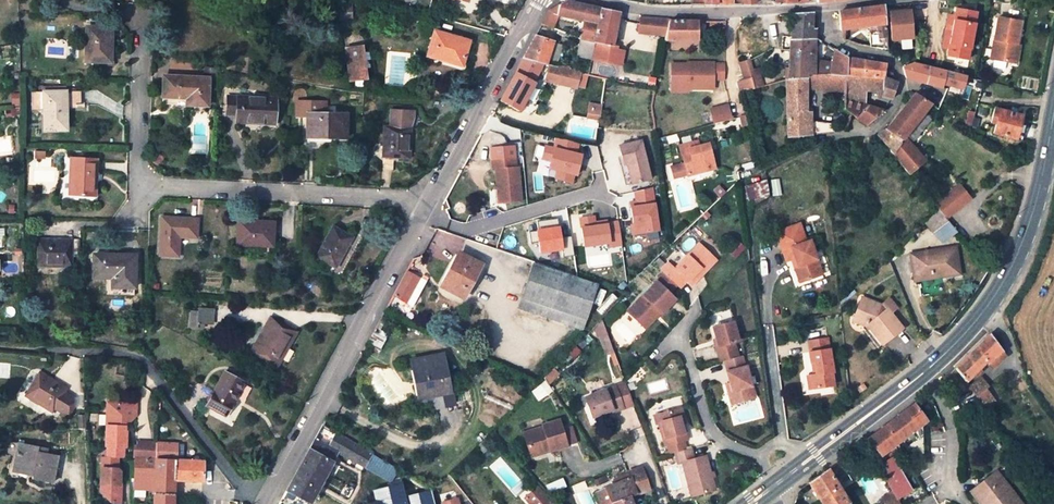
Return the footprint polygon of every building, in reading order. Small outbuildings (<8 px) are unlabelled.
[(555,17),(582,23),(579,37),(579,40),(580,40),(594,43),(602,9),(565,0),(558,5),(555,17)] [(884,28),(882,7),(839,12),(840,30),(843,30),(869,27),(870,34),(868,34),(869,48),(887,50),(885,28),(884,28)] [(978,11),(955,8),(945,44),(949,45),(948,54),(968,57),(978,11)] [(602,9),(594,43),(612,46),(619,13),(602,9)] [(914,38),(910,10),(889,11),(891,38),(914,38)] [(812,13),(791,14),(790,40),(815,40),(815,37),(815,25),(812,25),(812,13)] [(638,32),(665,35),(668,19),(640,17),(638,32)] [(1013,64),(1016,45),(1019,22),(997,18),(991,60),(1013,64)] [(664,41),(697,40),(697,21),(668,19),(665,35),(664,41)] [(86,27),(84,63),(110,64),(112,28),(86,27)] [(469,41),(434,31),(427,56),(462,67),(469,41)] [(534,36),(522,59),(542,65),(546,66),(546,65),(553,42),(534,36)] [(594,43),(580,40),(576,57),(607,63),(613,64),(616,50),(617,47),(612,46),(594,43)] [(790,40),(788,80),(806,78),(806,75),(811,75),(817,75),(815,68),(814,60),(815,40),(790,40)] [(361,47),(345,48),(349,82),(366,80),(361,47)] [(616,50),(613,64),(620,65),(623,52),(616,50)] [(817,75),(829,75),(835,75),(846,77),(847,59),(833,50),(828,63),(814,60),(817,75)] [(542,65),(522,59),(514,72),(533,83),(542,65)] [(846,77),(845,92),(845,99),(864,105),(864,92),(877,91),(877,97),(891,100),(895,89),(897,84),(892,73),(884,71),(885,66),(847,59),(846,77)] [(948,61),(939,60),(937,69),(945,71),(947,71),(948,61)] [(716,63),(673,63),(673,94),(691,97),(690,90),(714,91),(715,83),(724,83),(726,66),(716,67),(716,63)] [(549,65),(545,81),(558,85),(562,68),(549,65)] [(905,79),(941,88),(942,84),(945,72),(937,70),(911,65),(902,68),(905,79)] [(562,68),(558,85),(576,89),(580,72),(565,69),(562,68)] [(744,80),(738,82),(741,93),(754,89),(763,87),(758,69),(742,73),(744,80)] [(518,112),(534,83),(533,83),(514,72),(499,101),(518,112)] [(965,77),(945,72),(942,84),(961,89),(965,77)] [(832,125),(806,121),(806,88),(810,88),(811,75),(806,75),(806,78),(788,80),(785,80),(787,137),(804,136),(834,133),(832,125)] [(816,90),(845,92),(846,77),(835,75),(829,75),(817,75),(816,89),(816,90)] [(208,79),(163,77),(162,98),(186,99),(186,106),(207,107),(208,79)] [(66,92),(43,92),(31,92),(32,111),(43,111),(44,131),(67,131),(67,108),(82,108),(81,92),(66,92)] [(876,135),(909,175),(924,162),(904,137),(929,104),(912,93),(909,98),(885,129),(876,135)] [(236,123),(274,125),(275,99),(227,97),(227,115),(236,115),(236,123)] [(851,116),(865,127),(885,111),(864,105),(845,99),(844,111),(851,116)] [(590,102),(587,118),(601,120),(603,104),(590,102)] [(306,136),(324,137),(329,137),(329,139),(346,140),(347,115),(326,114),(326,103),(297,103),(296,118),(306,118),(306,136)] [(731,119),(728,106),(720,107),(723,121),(731,119)] [(993,133),(1022,141),(1028,118),(994,108),(991,120),(996,121),(995,126),(993,133)] [(384,127),(382,157),(392,158),(409,159),(410,128),(384,127)] [(619,146),(623,166),(627,165),(631,184),(650,179),(640,141),(619,146)] [(680,147),(688,175),(713,169),(707,145),(698,147),(695,148),(693,143),(680,147)] [(589,152),(552,146),(550,168),(560,170),(559,183),(583,186),(589,152)] [(97,159),(71,158),(69,195),(95,197),(96,179),(97,159)] [(522,202),(519,167),(516,167),(515,159),(491,160),(492,170),(495,170),(497,190),(500,189),(501,203),(522,202)] [(620,166),(624,185),(631,184),(627,165),(623,166),(620,166)] [(769,197),(766,181),(746,187),(744,188),(749,208),(769,197)] [(960,183),(936,205),(951,220),(974,198),(960,183)] [(635,201),(628,202),(630,233),(659,232),(657,189),(635,190),(635,201)] [(936,208),(923,223),(933,232),(942,221),(945,218),(936,208)] [(198,219),(161,217),(160,255),(178,256),(180,237),(197,238),(198,219)] [(596,217),(581,218),(583,247),(623,244),(621,221),(596,223),(596,217)] [(236,245),(250,246),(250,244),(273,245),(273,243),(274,222),(237,221),(236,245)] [(777,232),(786,262),(791,260),(794,259),(802,282),(822,275),(810,241),(806,242),(799,225),(777,232)] [(333,227),(316,258),(335,268),(352,238),(333,227)] [(79,240),(39,239),(38,267),(72,267),(72,254),(79,254),(79,240)] [(691,282),(703,269),(706,272),(719,259),(702,243),(677,269),(670,262),(663,269),(666,272),(674,280),(680,285),(682,287),(689,280),(691,282)] [(925,279),(959,275),(955,247),(910,253),(913,276),(925,274),(925,279)] [(470,288),(482,265),(459,252),(440,287),(461,298),(467,286),(470,288)] [(136,255),(93,254),(93,278),(112,278),(112,288),(135,288),(136,255)] [(791,260),(799,283),(802,282),(794,259),(791,260)] [(518,309),(581,330),(596,284),(533,264),(518,309)] [(694,285),(706,272),(703,269),(691,282),(694,285)] [(401,280),(414,287),(419,278),(407,270),(401,280)] [(666,272),(630,310),(644,324),(660,308),(664,312),(664,313),(678,298),(672,293),(667,288),(674,280),(666,272)] [(406,302),(414,287),(401,280),(393,295),(406,302)] [(674,280),(667,288),(672,293),(680,285),(674,280)] [(467,286),(461,298),(464,299),(470,288),(467,286)] [(887,313),(880,305),(862,298),(854,316),(870,323),(866,326),(882,344),(902,328),(888,312),(887,313)] [(894,307),(888,299),(880,305),(887,313),(888,312),(894,307)] [(212,324),(213,309),(200,308),(200,313),(199,323),(202,323),(212,324)] [(660,308),(644,324),(648,328),(664,312),(660,308)] [(199,323),(200,313),(191,312),(190,327),(198,327),(198,326),(202,326),(202,323),(199,323)] [(549,335),(552,326),(520,316),(517,325),(549,335)] [(870,323),(854,316),(853,321),(866,326),(870,323)] [(277,366),(290,342),(278,335),(283,325),(270,318),(252,351),(277,366)] [(375,329),(380,331),(385,320),(381,318),(375,329)] [(738,353),(735,339),(739,338),(734,319),(713,324),(718,343),(716,344),(720,359),(725,357),(738,353)] [(601,320),(594,327),(598,337),(599,336),(607,334),(601,320)] [(295,332),(283,325),(278,335),(290,342),(295,332)] [(378,351),(384,339),(373,333),(366,345),(378,351)] [(587,334),(578,343),(582,347),(586,343),(587,344),(593,339),(587,334)] [(613,352),(607,334),(599,336),(606,354),(613,352)] [(990,334),(955,369),(964,382),(987,362),(989,365),(1003,352),(990,334)] [(828,339),(809,342),(811,353),(810,353),(811,364),(814,364),(816,376),(808,377),(810,390),(834,387),(832,374),(833,372),(828,339)] [(729,381),(735,400),(756,394),(748,363),(745,363),(743,352),(738,353),(725,357),(728,369),(726,369),(729,381)] [(992,370),(1007,357),(1003,352),(989,365),(992,370)] [(411,360),(417,387),(421,386),(423,400),(432,398),(434,398),(449,395),(441,355),(411,360)] [(244,383),(225,372),(225,373),(206,406),(225,417),(233,402),(244,383)] [(64,392),(66,388),(40,373),(26,396),(52,412),(54,409),(68,417),(73,407),(73,397),(64,392)] [(989,387),(981,377),(968,387),(979,403),(984,410),(995,402),(986,390),(989,387)] [(726,382),(731,401),(735,400),(729,381),(726,382)] [(625,384),(615,387),(623,409),(633,405),(625,384)] [(434,412),(454,408),(451,395),(449,395),(434,398),(432,398),(423,400),(421,386),(417,387),(420,406),(424,405),(432,404),(434,412)] [(615,387),(586,397),(593,417),(613,410),(614,412),(623,409),(615,387)] [(118,458),(123,458),(124,448),(125,448),(126,432),(124,432),(125,421),(130,421),(135,417),(135,404),(106,403),(106,416),(111,416),(110,427),(106,427),(105,447),(107,447),(107,458),(118,458)] [(884,452),(925,420),(913,404),(867,438),(880,456),(884,452)] [(373,406),(369,413),(374,415),(377,409),(373,406)] [(654,413),(663,445),(667,444),(669,452),(674,451),(685,448),(682,439),(685,438),(676,407),(654,413)] [(552,424),(543,427),(524,433),(530,453),(549,447),(550,451),(566,446),(558,420),(551,422),(552,424)] [(323,424),(286,490),(309,503),(338,453),(364,467),(371,454),(323,424)] [(566,426),(571,446),(577,444),(573,424),(566,426)] [(863,441),(874,460),(880,456),(867,438),(863,441)] [(134,448),(133,459),(135,459),(155,460),(156,443),(137,443),(137,448),(134,448)] [(155,460),(176,460),(176,444),(156,443),(155,460)] [(47,449),(27,445),(25,454),(19,453),(16,467),(34,470),(33,476),(32,480),(52,484),(58,456),(46,454),(47,449)] [(680,462),(691,495),(714,488),(704,455),(693,458),(690,446),(685,448),(674,451),(677,463),(680,462)] [(531,457),(550,451),(549,447),(530,453),(531,457)] [(880,456),(874,460),(878,467),(889,461),(884,452),(880,456)] [(397,470),(371,454),(364,467),(390,482),(397,470)] [(834,480),(852,468),(844,455),(827,468),(834,480)] [(102,458),(101,485),(106,485),(106,492),(106,497),(112,503),(120,503),(121,485),(120,485),(120,472),(117,469),(118,458),(107,458),(102,458)] [(912,490),(893,458),(889,461),(878,467),(893,492),(897,499),(912,490)] [(154,488),(155,460),(135,459),(134,488),(154,488)] [(153,503),(174,503),(175,481),(203,482),(204,461),(176,460),(155,460),(154,488),(153,503)] [(749,466),(743,471),(747,476),(753,471),(749,466)] [(34,470),(16,467),(15,472),(33,476),(34,470)] [(642,467),(627,472),(628,474),(629,478),(615,484),(596,493),(601,503),(632,503),(629,496),(637,493),(637,495),(651,490),(642,467)] [(822,503),(848,503),(849,503),(834,480),(827,468),(808,483),(822,503)] [(980,503),(1014,503),(1002,490),(1007,486),(994,469),(980,481),(984,487),(974,496),(980,503)] [(628,474),(614,480),(615,484),(629,478),(628,474)] [(980,481),(970,490),(974,496),(984,487),(980,481)] [(420,487),(412,489),(414,495),(403,497),(402,492),(400,483),(373,490),(377,503),(435,503),(431,491),(430,491),(421,493),(420,487)] [(1007,486),(1002,490),(1014,503),(1022,503),(1007,486)] [(531,503),(546,503),(549,502),(549,501),(550,501),(541,491),(529,501),(531,503)] [(882,498),(886,503),(896,503),(899,502),(897,499),(893,492),(882,498)]
